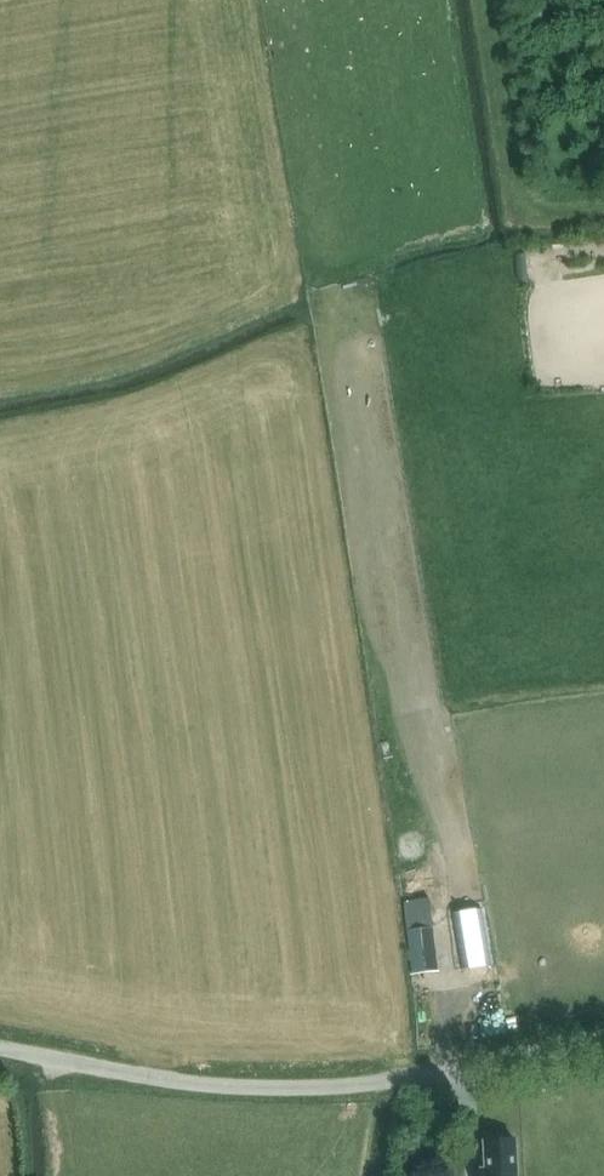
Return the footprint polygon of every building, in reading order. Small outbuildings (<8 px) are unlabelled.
[(433,928),(431,928),(428,908),(401,911),(403,932),(408,931),(413,974),(438,971),(433,928)] [(492,966),(482,909),(451,913),(460,971),(492,966)] [(514,1139),(484,1141),(486,1171),(479,1171),(479,1175),(516,1175),(514,1139)]
